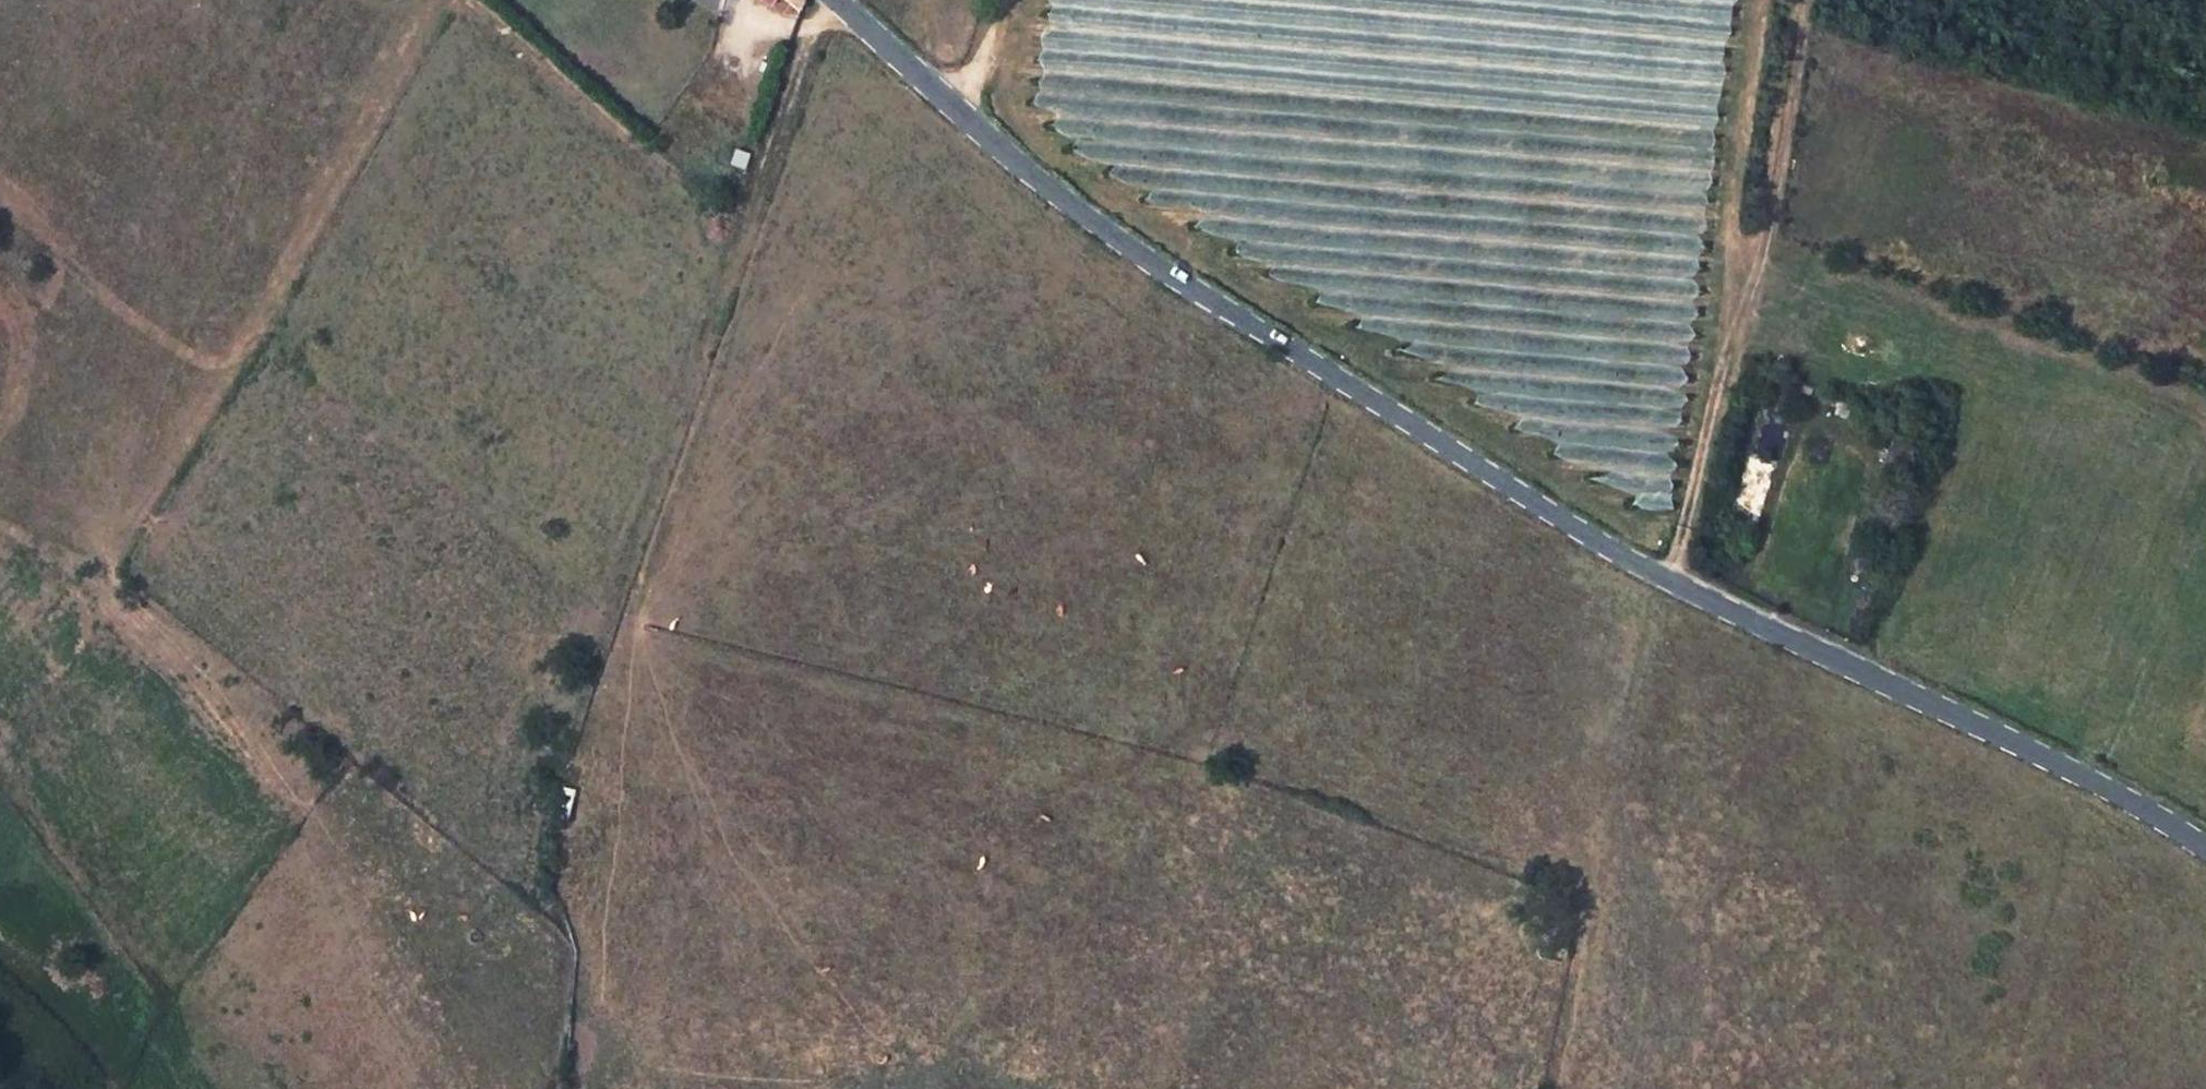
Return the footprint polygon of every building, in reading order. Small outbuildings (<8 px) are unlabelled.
[(1918,438),(1896,429),(1883,462),(1910,473),(1917,457),(1911,455),(1918,438)] [(1711,501),(1708,511),(1719,515),(1722,505),(1711,501)] [(1548,946),(1545,958),(1563,963),(1566,950),(1548,946)]
